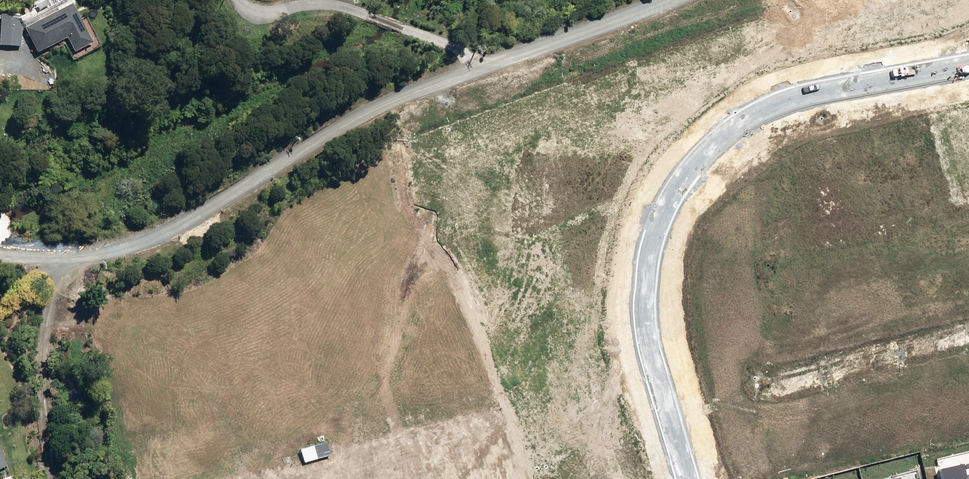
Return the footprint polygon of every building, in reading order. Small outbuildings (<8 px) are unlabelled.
[(87,30),(72,0),(70,0),(40,15),(23,15),(1,14),(0,35),(0,45),(21,46),(22,21),(37,21),(24,27),(37,52),(67,37),(74,51),(93,42),(89,34),(87,30)] [(28,7),(31,12),(38,8),(35,3),(28,7)] [(967,477),(964,465),(942,470),(944,478),(968,478),(968,477),(967,477)]
